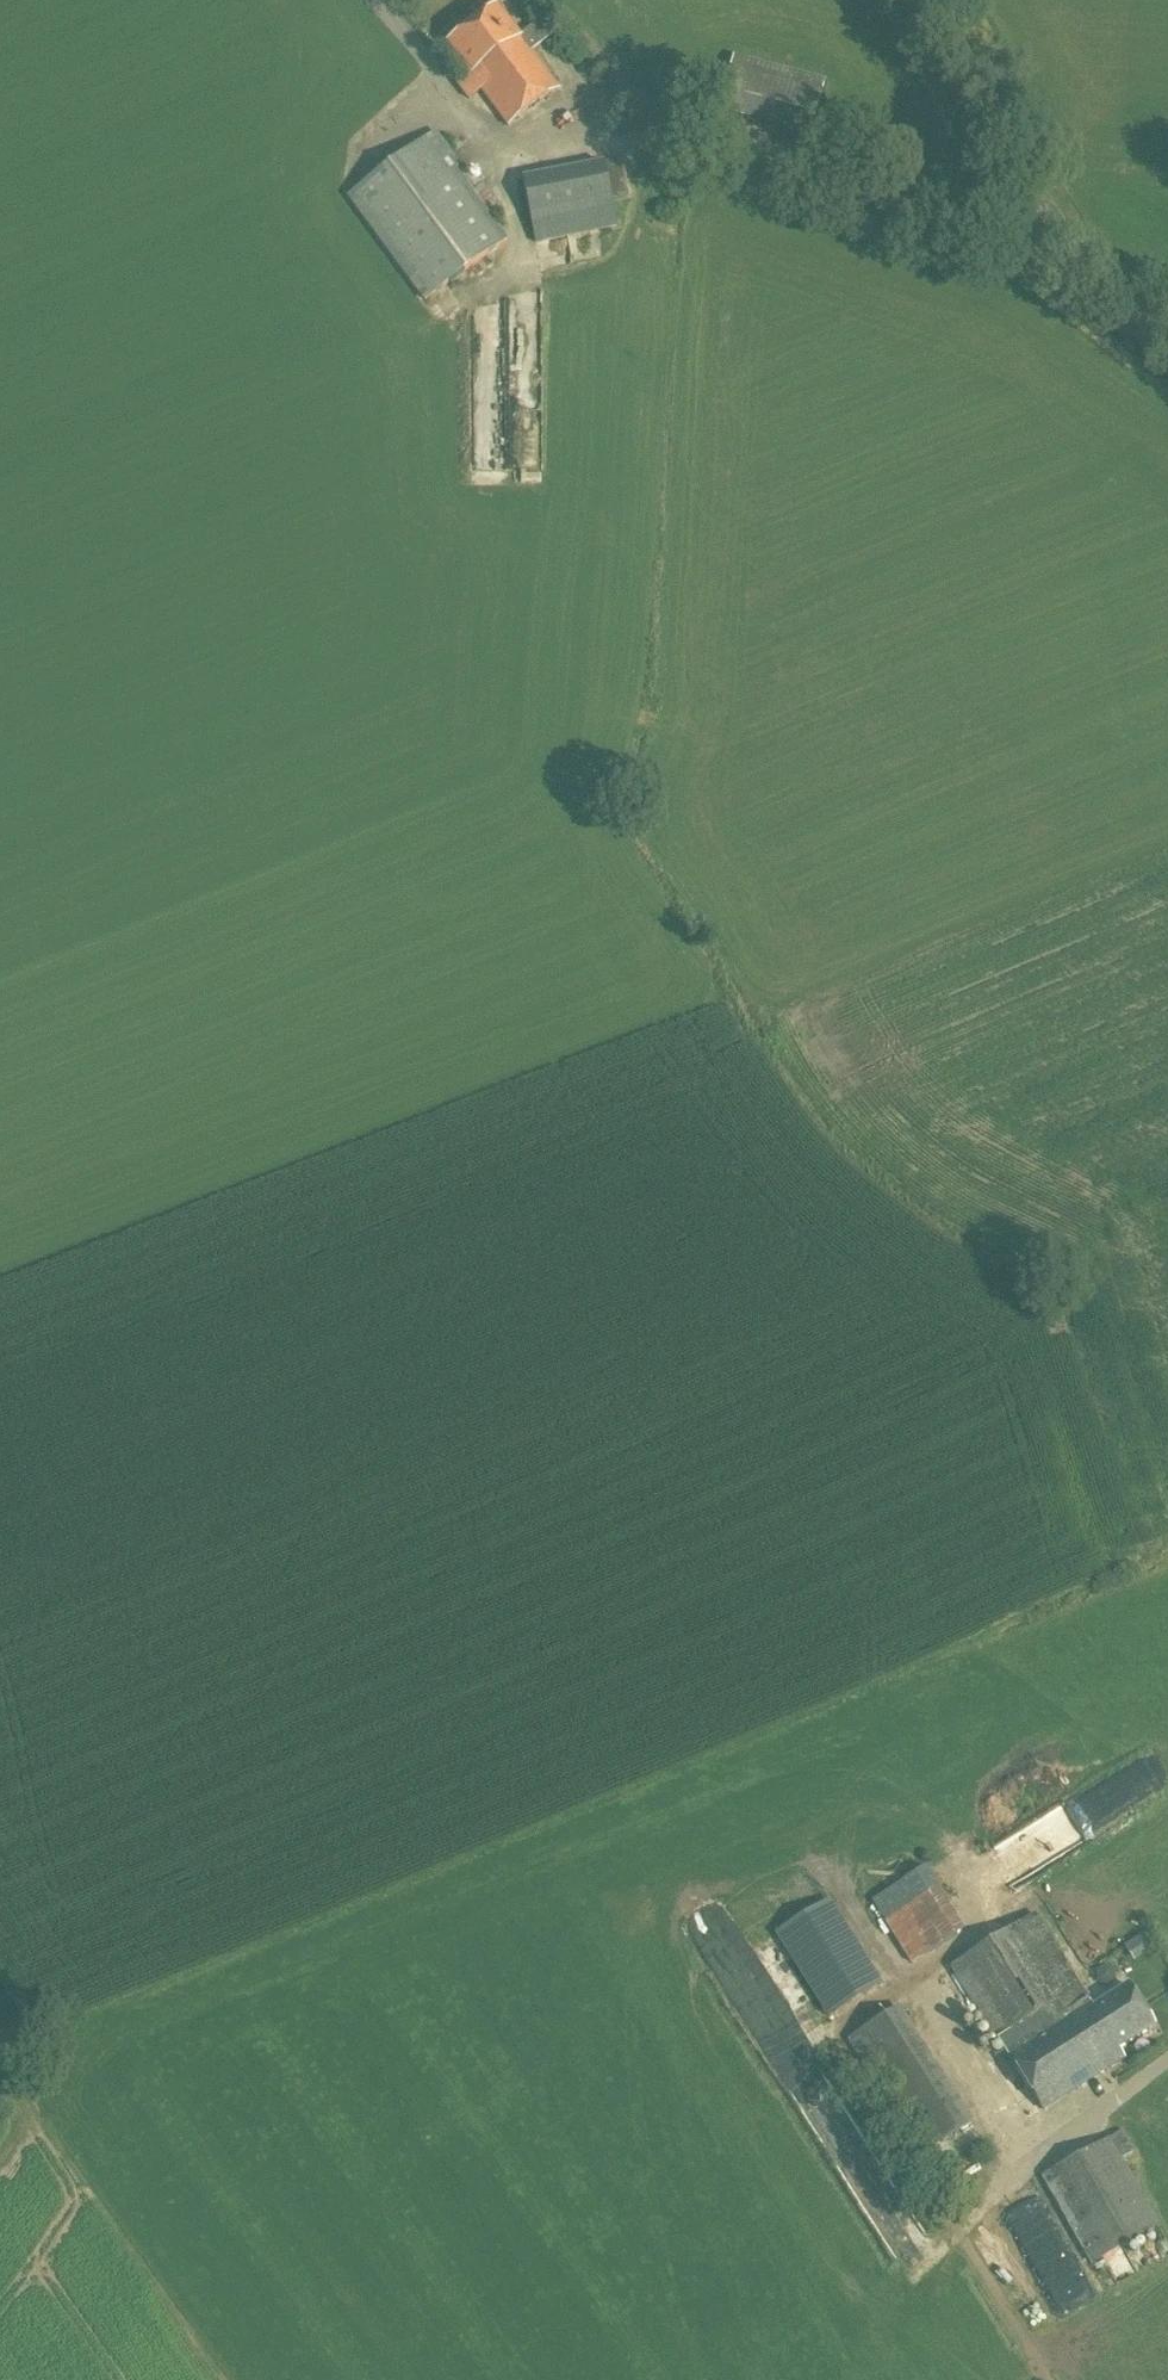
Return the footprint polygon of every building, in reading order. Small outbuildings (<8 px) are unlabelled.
[(521,35),(498,6),(448,44),(469,72),(457,82),(470,101),(481,92),(508,127),(560,88),(532,50),(553,33),(547,27),(541,20),(521,35)] [(810,136),(825,81),(733,56),(719,112),(810,136)] [(425,302),(509,239),(459,172),(465,167),(435,130),(347,196),(425,302)] [(641,189),(634,158),(604,164),(603,162),(524,177),(537,244),(618,228),(612,201),(629,198),(629,192),(641,189)] [(339,200),(356,188),(345,172),(327,185),(339,200)] [(894,227),(897,219),(890,217),(887,225),(894,227)] [(918,1963),(971,1939),(956,1905),(945,1910),(938,1894),(896,1913),(918,1963)] [(828,2018),(882,1984),(830,1900),(776,1935),(828,2018)] [(1093,2008),(1087,1999),(1090,1998),(1036,1912),(950,1968),(996,2042),(998,2040),(1006,2051),(1044,2110),(1125,2058),(1120,2050),(1156,2027),(1129,1985),(1093,2008)] [(1114,1970),(1105,1965),(1096,1971),(1097,1981),(1106,1986),(1115,1981),(1114,1970)] [(903,2007),(850,2038),(865,2061),(914,2031),(916,2029),(903,2007)] [(943,2078),(895,2109),(924,2153),(974,2123),(945,2077),(943,2078)] [(1092,2266),(1161,2227),(1122,2159),(1135,2151),(1124,2130),(1110,2138),(1041,2175),(1092,2266)] [(1119,2294),(1130,2288),(1118,2267),(1107,2273),(1119,2294)]
